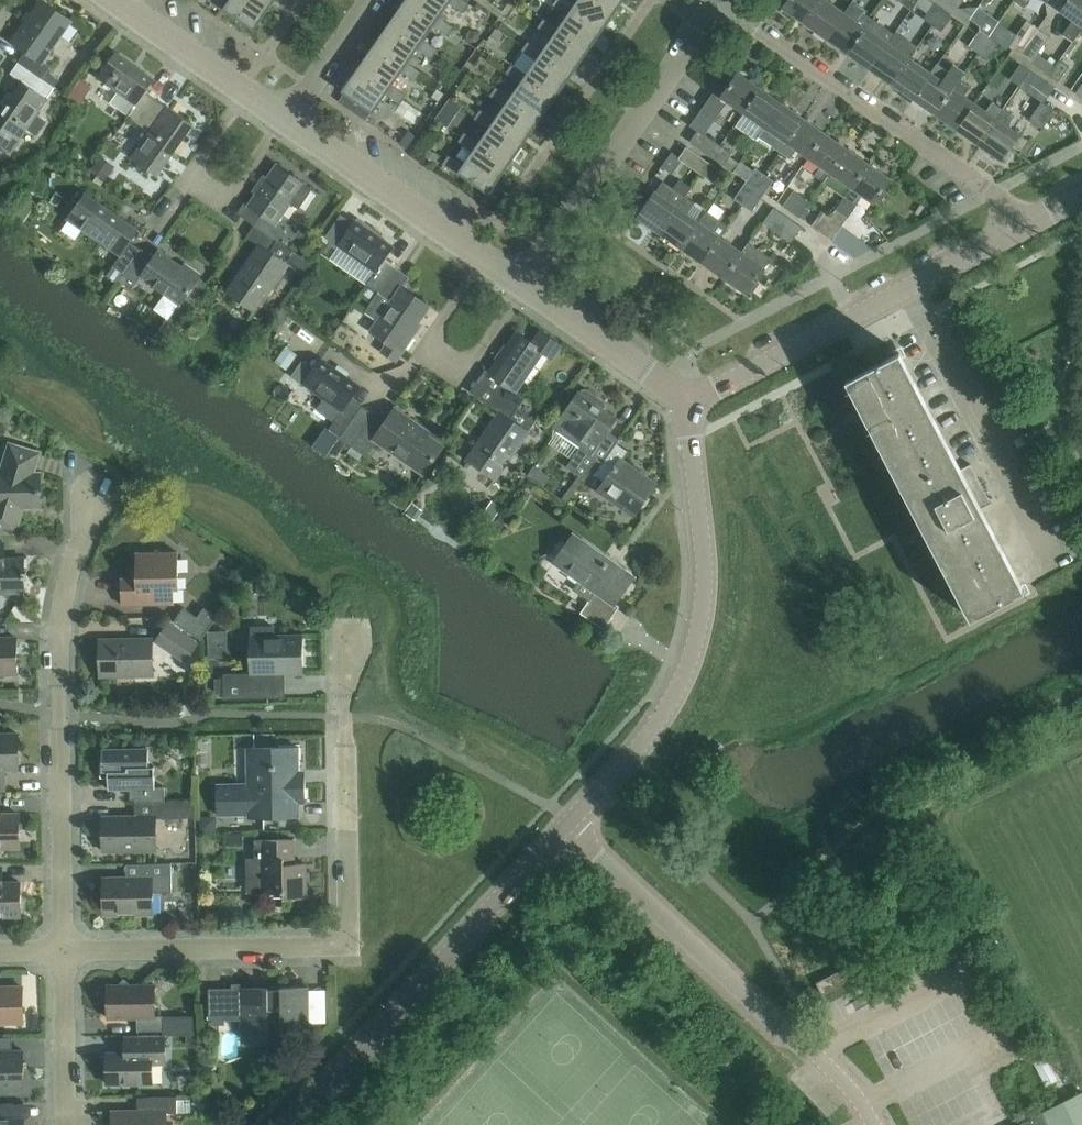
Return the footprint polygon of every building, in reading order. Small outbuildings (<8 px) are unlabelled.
[(229,2),(225,0),(208,0),(208,1),(224,12),(226,10),(254,29),(269,6),(261,0),(230,0),(229,2)] [(409,0),(406,0),(391,21),(421,42),(423,39),(432,25),(447,35),(453,27),(438,16),(437,19),(409,0)] [(438,16),(448,2),(463,13),(469,4),(463,0),(409,0),(437,19),(438,16)] [(575,6),(565,0),(556,0),(553,4),(569,15),(570,12),(599,33),(615,10),(601,0),(579,0),(575,6)] [(615,10),(622,0),(601,0),(615,10)] [(782,9),(805,24),(821,0),(788,0),(782,9)] [(805,24),(827,39),(845,13),(827,0),(821,0),(805,24)] [(943,10),(930,0),(918,0),(914,5),(927,13),(923,19),(933,26),(943,10)] [(947,5),(956,11),(963,0),(950,0),(947,5)] [(1060,11),(1073,20),(1064,33),(1074,40),(1081,28),(1081,0),(1068,0),(1060,11)] [(41,1),(13,42),(25,51),(18,62),(42,78),(50,67),(42,61),(70,21),(41,1)] [(851,4),(845,13),(827,39),(848,54),(872,19),(851,4)] [(943,10),(933,26),(941,32),(952,16),(943,10)] [(570,12),(569,15),(559,29),(544,19),(538,27),(553,38),(554,35),(584,55),(599,33),(570,12)] [(989,15),(979,30),(989,37),(999,21),(989,15)] [(872,19),(848,54),(870,70),(888,43),(894,34),(872,19)] [(1020,55),(1038,28),(1027,20),(1008,47),(1020,55)] [(391,21),(376,44),(405,64),(407,62),(416,48),(432,58),(438,50),(423,39),(421,42),(391,21)] [(1050,36),(1038,28),(1020,55),(1049,75),(1060,60),(1059,59),(1055,66),(1037,54),(1050,36)] [(989,37),(979,30),(968,46),(978,52),(989,37)] [(554,35),(553,38),(543,52),(528,41),(522,50),(537,61),(539,58),(568,78),(584,55),(554,35)] [(989,37),(978,52),(987,59),(998,43),(989,37)] [(910,58),(888,43),(870,70),(892,85),(910,58)] [(405,64),(376,44),(360,67),(389,87),(391,85),(401,71),(416,81),(422,72),(407,62),(405,64)] [(115,52),(97,77),(117,91),(109,103),(128,117),(138,123),(155,100),(145,92),(154,79),(115,52)] [(539,58),(537,61),(527,75),(512,64),(506,73),(521,83),(523,81),(552,101),(568,78),(539,58)] [(910,58),(892,85),(913,100),(932,73),(910,58)] [(1069,66),(1060,60),(1049,75),(1058,82),(1069,66)] [(0,112),(0,145),(10,152),(26,129),(36,136),(46,121),(36,114),(47,99),(46,98),(54,87),(42,79),(42,78),(18,62),(10,73),(21,81),(0,112)] [(938,64),(932,73),(913,100),(935,115),(965,72),(954,64),(949,71),(938,64)] [(1019,86),(1030,70),(1020,64),(1009,79),(1019,86)] [(389,87),(360,67),(343,91),(372,112),(385,93),(400,104),(406,95),(391,85),(389,87)] [(1030,70),(1019,86),(1037,99),(1048,83),(1030,70)] [(726,89),(719,84),(700,111),(714,121),(727,102),(743,113),(760,88),(738,72),(726,89)] [(965,72),(935,115),(957,130),(975,103),(964,95),(970,86),(960,79),(965,72)] [(523,81),(521,83),(511,98),(496,87),(490,96),(505,106),(507,104),(536,124),(552,101),(523,81)] [(782,103),(760,88),(743,113),(765,128),(782,103)] [(1006,103),(1024,114),(1031,103),(1013,92),(1006,103)] [(1038,97),(1029,112),(1051,125),(1060,110),(1038,97)] [(155,100),(138,123),(150,131),(131,158),(156,176),(193,124),(167,106),(166,108),(155,100)] [(975,103),(957,130),(978,145),(1003,109),(993,102),(986,111),(975,103)] [(782,103),(765,128),(758,137),(780,152),(804,118),(782,103)] [(507,104),(505,106),(495,120),(480,110),(474,118),(489,129),(491,126),(520,147),(536,124),(507,104)] [(1003,109),(978,145),(1000,160),(1018,134),(1007,126),(1014,117),(1003,109)] [(825,133),(804,118),(780,152),(790,159),(796,150),(808,158),(825,133)] [(491,126),(489,129),(479,143),(464,133),(458,141),(473,152),(475,149),(504,170),(520,147),(491,126)] [(712,157),(721,145),(698,130),(690,142),(712,157)] [(847,148),(825,133),(808,158),(820,167),(814,175),(824,182),(847,148)] [(721,145),(712,157),(724,165),(732,153),(721,145)] [(700,174),(709,162),(686,147),(678,159),(700,174)] [(817,216),(805,208),(799,217),(821,233),(869,163),(847,148),(824,182),(844,196),(830,216),(821,209),(817,216)] [(475,149),(473,152),(464,166),(448,155),(442,164),(459,176),(461,173),(488,192),(504,170),(475,149)] [(720,170),(709,162),(700,174),(712,182),(720,170)] [(869,163),(821,233),(854,256),(869,248),(849,233),(856,223),(847,217),(856,204),(861,195),(873,204),(891,179),(869,163)] [(312,190),(303,183),(277,165),(249,206),(261,215),(255,225),(277,240),(284,230),(274,223),(288,202),(298,209),(312,190)] [(754,190),(764,175),(755,168),(745,184),(754,190)] [(764,175),(754,190),(763,196),(774,181),(764,175)] [(659,233),(685,197),(662,181),(656,191),(645,206),(637,217),(659,233)] [(754,190),(745,184),(734,199),(743,205),(754,190)] [(645,206),(656,191),(648,186),(638,201),(645,206)] [(763,196),(754,190),(743,205),(752,212),(763,196)] [(799,217),(805,208),(804,208),(809,201),(793,190),(782,205),(799,217)] [(123,273),(140,249),(130,242),(138,230),(85,193),(67,218),(120,256),(113,266),(123,273)] [(694,204),(685,197),(659,233),(681,248),(707,211),(706,211),(699,221),(688,213),(694,204)] [(802,227),(773,208),(762,223),(791,243),(802,227)] [(707,211),(681,248),(703,263),(721,237),(721,236),(728,226),(707,211)] [(342,213),(325,237),(337,245),(360,261),(352,272),(368,283),(361,293),(367,285),(378,293),(395,268),(384,260),(394,247),(372,231),(374,229),(358,218),(356,220),(354,219),(353,221),(342,213)] [(277,240),(255,225),(247,236),(259,245),(227,292),(254,311),(287,264),(302,274),(309,263),(277,241),(277,240)] [(743,251),(721,237),(703,263),(725,278),(749,243),(743,251)] [(749,243),(725,278),(747,293),(749,291),(752,293),(759,282),(756,280),(771,258),(749,243)] [(140,249),(123,273),(124,273),(123,275),(135,284),(140,276),(180,305),(175,312),(183,317),(206,283),(199,278),(201,274),(184,262),(182,265),(158,249),(153,257),(140,249)] [(367,285),(361,293),(372,301),(365,312),(378,321),(371,330),(386,341),(379,352),(395,362),(402,352),(416,331),(413,330),(429,306),(402,288),(409,277),(395,268),(378,293),(367,285)] [(540,329),(531,342),(517,333),(489,374),(502,383),(495,393),(518,408),(525,398),(514,391),(532,365),(533,366),(542,353),(552,360),(563,345),(540,329)] [(955,472),(894,355),(849,379),(974,617),(1018,593),(976,512),(992,504),(971,464),(955,472)] [(321,358),(313,369),(302,361),(291,376),(324,398),(316,410),(334,423),(329,429),(341,437),(361,407),(351,399),(360,386),(321,358)] [(560,417),(552,429),(580,448),(567,467),(583,478),(596,460),(602,464),(616,443),(619,439),(608,432),(617,419),(594,403),(596,400),(595,398),(585,391),(583,391),(581,393),(578,391),(560,417)] [(518,408),(495,393),(487,404),(500,413),(467,460),(495,479),(528,432),(524,429),(532,419),(518,408)] [(361,407),(341,437),(365,454),(375,440),(424,473),(443,446),(418,429),(420,427),(395,409),(385,423),(361,407)] [(602,464),(597,470),(607,477),(598,491),(633,516),(656,483),(622,459),(627,451),(616,443),(602,464)] [(40,507),(39,474),(32,474),(39,453),(10,444),(1,474),(0,474),(0,532),(15,531),(22,508),(40,507)] [(619,606),(615,604),(633,577),(573,535),(554,562),(579,581),(573,590),(589,601),(581,613),(603,629),(619,606)] [(24,593),(24,558),(5,558),(5,542),(0,543),(0,594),(24,593)] [(173,589),(178,588),(178,552),(136,553),(136,578),(121,578),(121,605),(174,604),(173,589)] [(201,640),(217,617),(204,607),(197,617),(183,607),(174,621),(201,640)] [(184,661),(197,643),(169,623),(156,641),(184,661)] [(250,673),(243,674),(223,674),(224,699),(277,698),(277,674),(303,674),(302,635),(274,636),(273,626),(251,627),(251,636),(250,636),(250,673)] [(17,674),(16,638),(0,638),(0,674),(17,674)] [(152,675),(152,639),(100,640),(100,676),(152,675)] [(4,791),(4,769),(18,769),(18,734),(0,734),(0,791),(4,791)] [(299,817),(299,803),(305,803),(305,783),(298,783),(298,747),(253,748),(253,784),(217,784),(217,815),(248,815),(248,818),(299,817)] [(135,803),(165,802),(165,787),(155,787),(154,766),(149,766),(148,749),(102,750),(102,771),(108,771),(108,789),(134,789),(135,803)] [(165,802),(135,803),(135,816),(103,817),(103,852),(155,851),(155,819),(195,818),(195,802),(165,802)] [(20,848),(19,814),(0,814),(0,848),(20,848)] [(293,839),(263,840),(254,840),(255,858),(246,858),(246,878),(262,878),(262,893),(283,892),(283,898),(306,898),(306,864),(284,864),(284,853),(294,853),(293,839)] [(104,915),(153,914),(152,893),(172,892),(171,863),(144,864),(144,877),(104,878),(104,915)] [(21,916),(20,882),(0,882),(0,917),(21,916)] [(942,917),(931,923),(938,937),(949,931),(942,917)] [(822,994),(855,978),(849,966),(816,983),(822,994)] [(107,985),(108,1018),(137,1018),(137,1031),(163,1031),(163,1016),(155,1016),(154,985),(131,985),(124,978),(117,985),(107,985)] [(308,986),(261,987),(261,1005),(267,1005),(267,1015),(260,1023),(247,1023),(247,1024),(248,1043),(283,1042),(283,1023),(309,1023),(308,986)] [(23,1023),(22,987),(0,987),(0,1023),(23,1023)] [(261,1005),(261,987),(208,988),(209,1025),(225,1025),(225,1019),(241,1019),(241,1024),(247,1024),(247,1023),(260,1023),(267,1015),(267,1005),(261,1005)] [(152,1065),(165,1065),(165,1035),(133,1036),(133,1052),(106,1053),(107,1084),(152,1084),(152,1065)] [(23,1050),(12,1051),(12,1037),(0,1038),(0,1090),(23,1090),(23,1050)] [(1068,1092),(1048,1053),(1032,1062),(1052,1101),(1068,1092)] [(1018,1124),(1017,1124),(1081,1124),(1081,1092),(1018,1124)] [(166,1113),(176,1113),(177,1113),(177,1097),(146,1097),(146,1110),(112,1111),(112,1124),(166,1124),(166,1113)] [(24,1119),(13,1119),(13,1103),(0,1103),(0,1124),(24,1124),(24,1119)]
